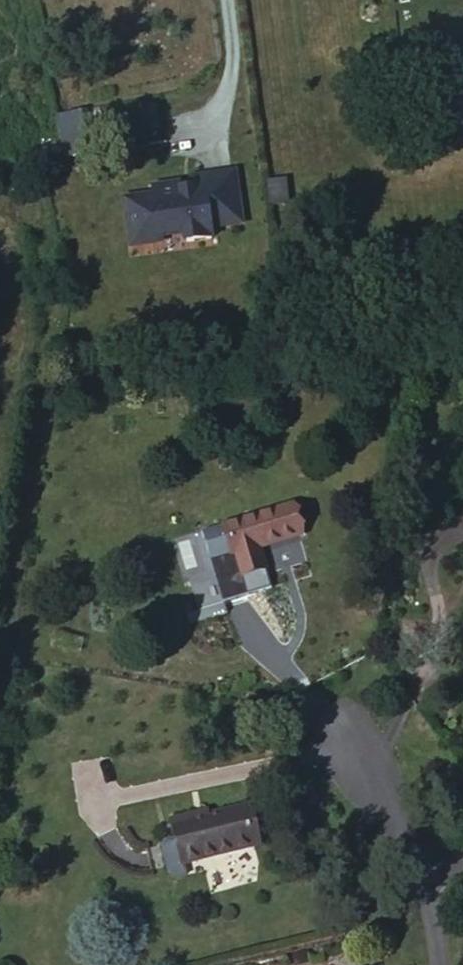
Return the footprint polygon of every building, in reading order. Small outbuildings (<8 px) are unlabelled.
[(52,113),(62,153),(96,145),(86,104),(52,113)] [(239,156),(125,187),(143,246),(255,212),(239,156)] [(214,527),(226,581),(257,573),(251,552),(292,539),(285,509),(214,527)] [(180,820),(141,832),(146,853),(135,856),(132,861),(139,889),(144,893),(157,889),(154,878),(238,859),(228,816),(183,829),(180,820)]
